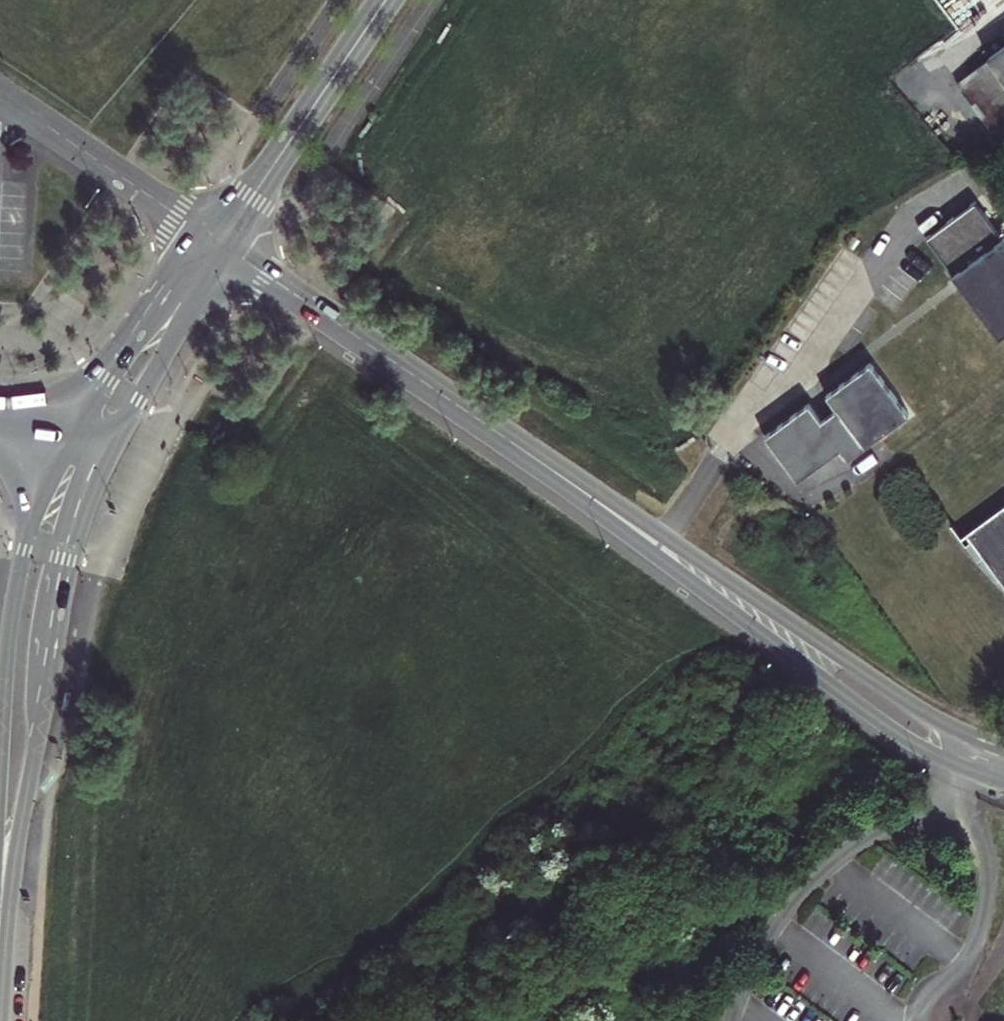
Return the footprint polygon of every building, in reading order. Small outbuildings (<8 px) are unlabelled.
[(1003,128),(1003,94),(985,64),(960,80),(994,134),(1003,128)] [(923,238),(997,339),(1003,334),(1003,243),(973,202),(923,238)] [(808,403),(763,436),(796,481),(839,449),(847,459),(907,415),(869,363),(825,396),(835,409),(820,420),(808,403)] [(959,539),(964,546),(970,541),(1003,588),(1003,505),(959,539)]
